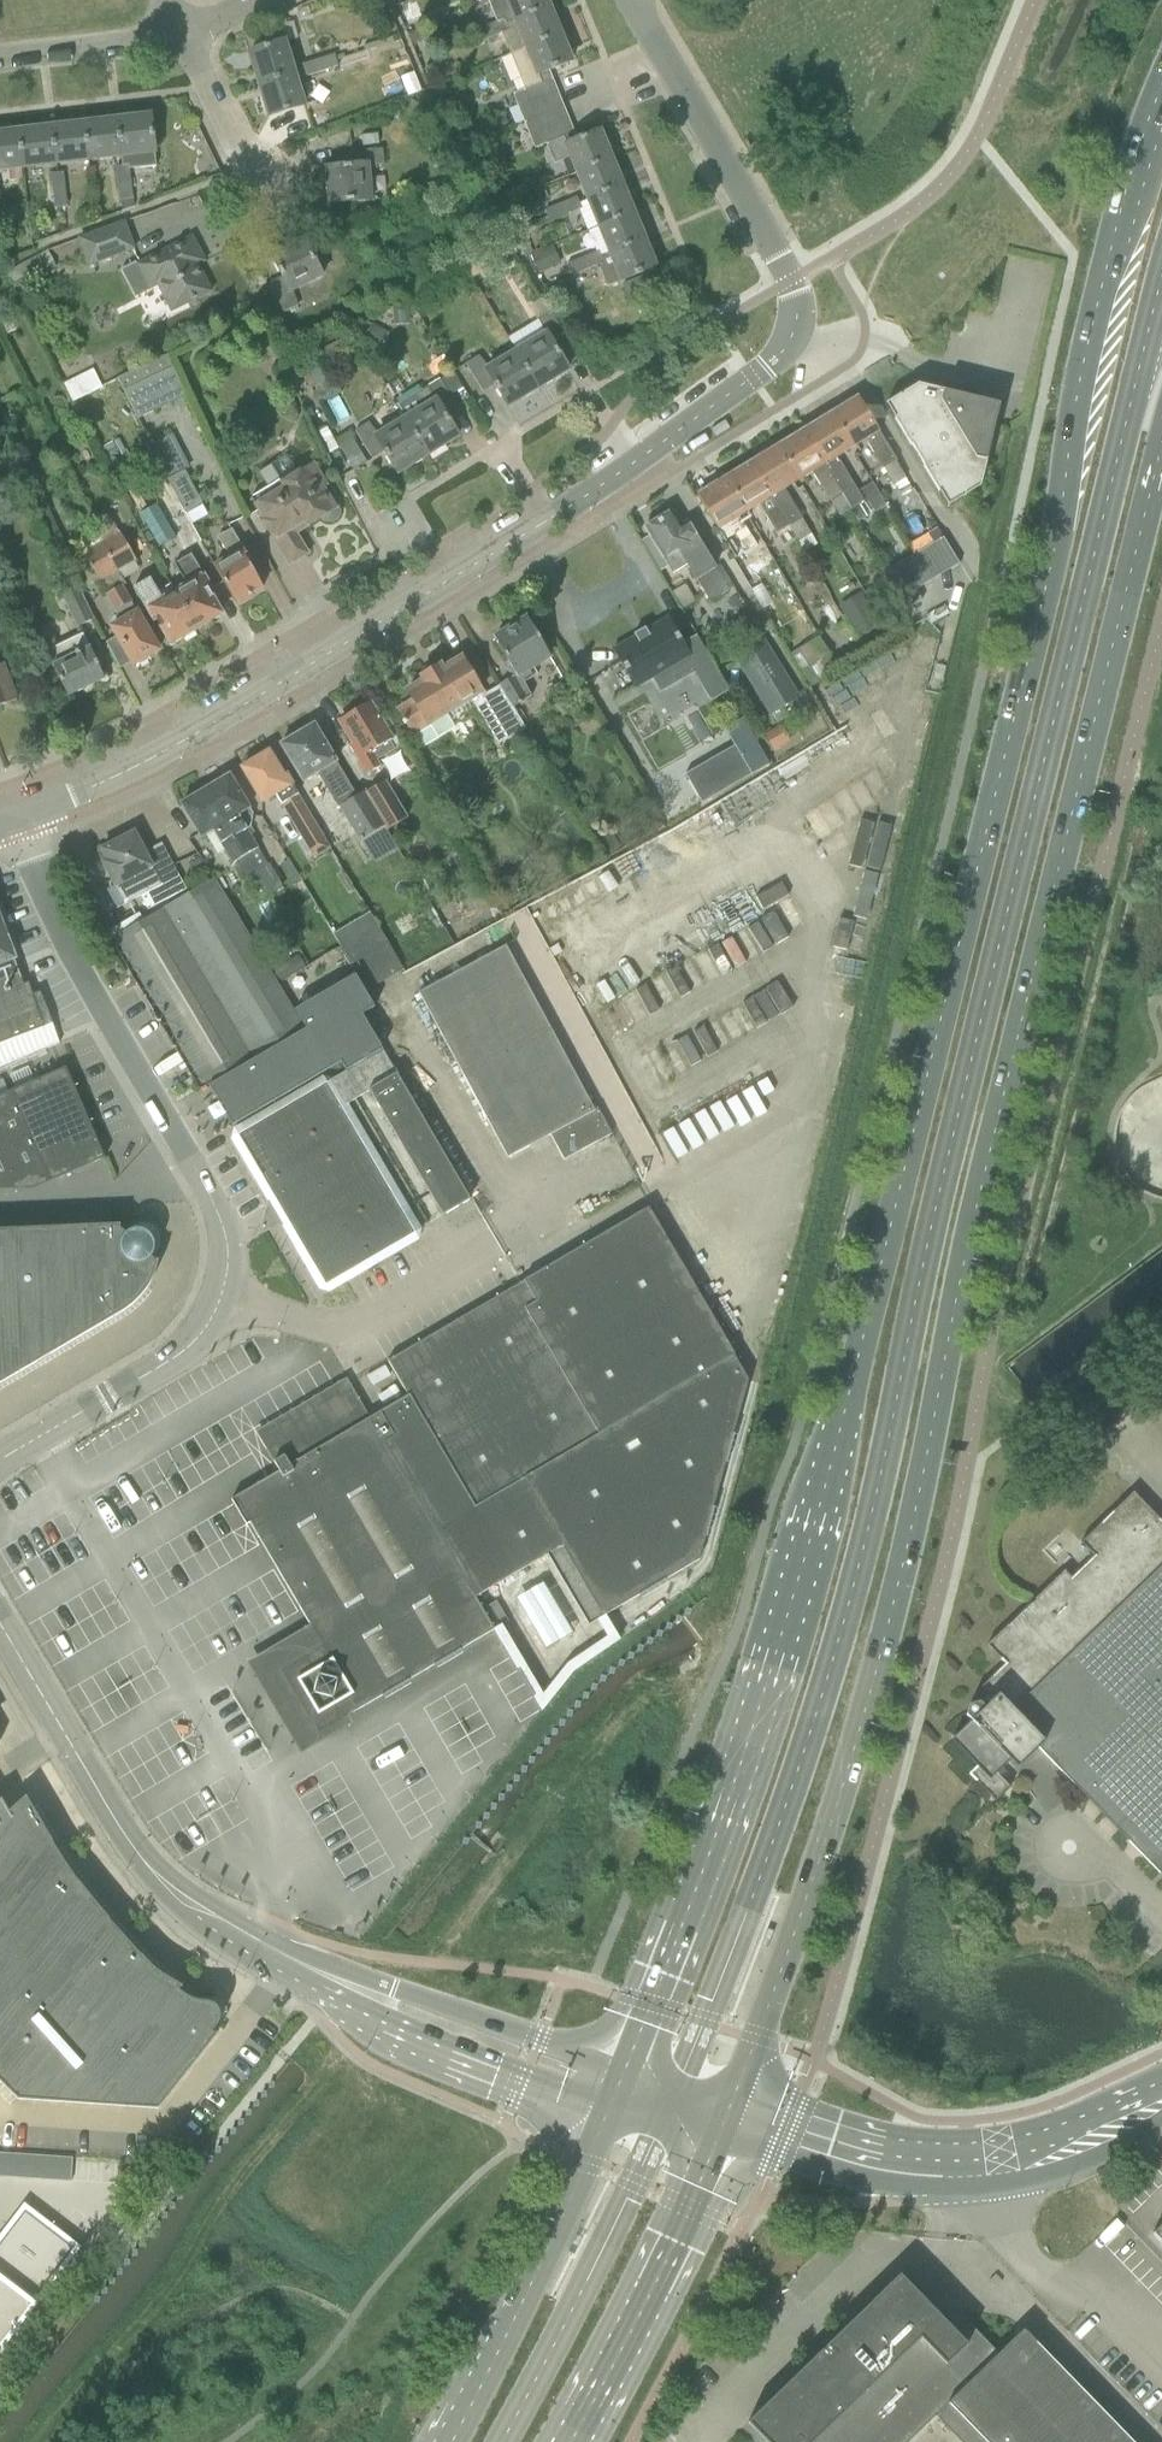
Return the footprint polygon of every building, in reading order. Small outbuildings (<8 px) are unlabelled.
[(547,8),(543,0),(490,0),(486,1),(495,23),(497,28),(547,8)] [(508,55),(558,35),(547,8),(497,28),(495,23),(482,28),(487,39),(500,34),(508,55)] [(474,44),(487,39),(482,28),(470,33),(474,44)] [(417,29),(406,34),(410,44),(418,41),(419,34),(417,29)] [(570,61),(568,61),(558,35),(508,55),(519,83),(548,71),(570,62),(570,61)] [(293,74),(290,65),(283,42),(249,53),(250,54),(251,53),(260,84),(293,74)] [(318,73),(333,69),(330,58),(315,62),(318,73)] [(304,77),(318,73),(315,62),(300,66),(304,77)] [(528,104),(557,92),(548,71),(519,83),(522,90),(528,104)] [(269,117),(303,106),(293,74),(260,84),(270,115),(268,116),(269,117)] [(533,118),(528,104),(522,90),(512,95),(523,122),(533,118)] [(533,118),(563,106),(557,92),(528,104),(533,118)] [(539,132),(568,120),(563,106),(533,118),(539,132)] [(127,170),(156,167),(150,117),(149,117),(149,119),(117,122),(121,159),(120,159),(121,166),(116,167),(118,189),(130,187),(127,170)] [(544,146),(539,132),(533,118),(523,122),(534,150),(544,146)] [(547,145),(574,134),(568,120),(539,132),(544,146),(547,145)] [(120,159),(121,159),(117,122),(84,126),(88,163),(120,159)] [(56,167),(88,163),(84,126),(51,130),(56,167)] [(23,171),(56,167),(51,130),(18,133),(23,171)] [(574,134),(547,145),(555,165),(569,160),(574,173),(608,159),(598,133),(599,133),(599,131),(577,141),(574,134)] [(23,171),(18,133),(0,136),(0,173),(23,171)] [(367,168),(385,166),(383,149),(349,152),(351,166),(326,169),(326,170),(328,170),(331,203),(329,203),(329,205),(371,201),(367,168)] [(585,200),(619,187),(608,159),(574,173),(585,200)] [(52,191),(65,190),(63,172),(50,174),(52,191)] [(121,210),(133,209),(130,187),(118,189),(121,210)] [(596,228),(630,214),(619,187),(585,200),(596,228)] [(54,208),(67,207),(65,190),(52,191),(54,208)] [(565,216),(580,210),(575,198),(560,204),(565,216)] [(549,222),(565,216),(560,204),(544,210),(549,222)] [(607,255),(641,241),(630,214),(596,228),(607,255)] [(88,268),(135,250),(124,221),(77,239),(88,268)] [(133,264),(120,270),(134,299),(147,293),(157,288),(169,313),(189,303),(210,292),(197,265),(192,256),(199,252),(192,237),(170,248),(134,266),(133,264)] [(323,279),(314,261),(303,239),(302,240),(303,242),(273,257),(272,254),(271,255),(281,278),(269,284),(283,313),(299,306),(293,293),(323,279)] [(654,266),(652,267),(641,241),(607,255),(601,257),(599,252),(583,259),(587,269),(598,264),(607,287),(654,268),(654,266)] [(477,258),(464,265),(472,278),(484,270),(477,258)] [(570,276),(587,269),(583,259),(566,266),(570,276)] [(406,306),(392,307),(393,324),(408,323),(406,306)] [(567,341),(554,320),(550,313),(538,320),(546,333),(516,352),(536,386),(565,368),(567,370),(568,369),(555,348),(567,341)] [(347,338),(324,350),(332,365),(355,353),(360,351),(352,335),(347,338)] [(317,389),(334,380),(320,352),(303,360),(317,389)] [(507,404),(536,386),(516,352),(486,371),(477,357),(466,365),(482,392),(494,385),(507,406),(508,406),(507,404)] [(164,356),(116,380),(137,422),(185,398),(164,356)] [(456,408),(444,387),(439,380),(413,397),(420,408),(404,418),(426,453),(455,435),(456,437),(457,436),(444,415),(456,408)] [(976,403),(977,401),(917,386),(886,405),(948,507),(979,488),(994,428),(991,427),(992,422),(993,416),(991,411),(987,407),(982,404),(976,403)] [(896,462),(897,462),(858,398),(832,414),(853,448),(865,441),(882,470),(883,469),(893,485),(905,478),(896,462)] [(836,458),(853,448),(832,414),(803,431),(851,509),(862,502),(853,487),(854,487),(836,458)] [(396,471),(426,453),(404,418),(376,435),(368,422),(354,431),(371,459),(383,452),(396,473),(397,473),(396,471)] [(355,468),(369,460),(352,431),(339,439),(355,468)] [(839,516),(851,509),(803,431),(779,446),(800,480),(812,473),(829,502),(830,501),(839,516)] [(784,490),(800,480),(779,446),(750,464),(788,527),(797,542),(810,534),(801,519),(784,490)] [(330,501),(322,488),(326,486),(312,463),(296,473),(286,457),(258,474),(267,490),(249,501),(288,565),(307,554),(295,534),(297,533),(294,528),(304,522),(307,526),(320,519),(322,521),(325,523),(327,523),(331,523),(333,522),(335,520),(336,519),(337,517),(338,515),(338,513),(338,510),(337,507),(332,500),(330,501)] [(776,534),(788,527),(750,464),(725,479),(746,513),(758,505),(776,534)] [(184,470),(167,479),(186,514),(201,505),(202,505),(184,470)] [(186,514),(167,479),(164,475),(148,484),(185,551),(201,542),(192,525),(186,514)] [(742,515),(746,513),(725,479),(697,496),(735,559),(764,541),(749,518),(742,515)] [(201,505),(186,514),(192,525),(207,516),(201,505)] [(671,511),(644,528),(649,536),(667,567),(670,572),(685,563),(696,581),(696,580),(710,602),(734,587),(720,565),(714,569),(687,523),(680,526),(671,511)] [(117,571),(133,564),(110,518),(94,526),(97,532),(117,571)] [(227,558),(213,566),(223,584),(235,604),(239,602),(239,603),(252,596),(251,595),(262,588),(246,562),(249,560),(236,539),(230,528),(215,537),(227,558)] [(929,583),(959,565),(937,528),(907,546),(913,556),(929,583)] [(97,532),(80,541),(86,551),(83,552),(106,593),(121,584),(124,583),(122,580),(117,571),(97,532)] [(649,536),(641,541),(659,572),(667,567),(649,536)] [(184,582),(171,590),(195,629),(197,628),(197,629),(210,622),(209,620),(220,614),(206,591),(210,588),(198,568),(190,555),(174,565),(184,582)] [(790,555),(779,559),(786,579),(797,576),(790,555)] [(913,556),(887,571),(903,597),(903,598),(929,583),(913,556)] [(903,597),(887,571),(885,567),(867,577),(884,607),(903,597)] [(147,576),(130,586),(133,590),(140,602),(152,623),(156,621),(170,643),(180,637),(181,639),(194,631),(193,630),(195,629),(171,590),(160,597),(149,580),(147,576)] [(121,584),(106,593),(121,620),(111,625),(117,636),(132,663),(133,665),(135,663),(139,664),(146,660),(147,657),(158,651),(146,629),(122,587),(122,586),(121,584)] [(75,628),(90,621),(75,587),(59,595),(75,628)] [(528,669),(549,656),(527,619),(494,639),(510,666),(506,668),(512,677),(499,685),(514,711),(531,699),(521,684),(533,676),(528,669)] [(634,638),(613,650),(634,688),(652,678),(660,692),(678,681),(679,681),(680,680),(678,677),(691,670),(710,702),(728,691),(696,636),(692,638),(682,644),(667,619),(648,630),(646,631),(644,628),(643,629),(644,630),(642,632),(637,634),(635,636),(634,634),(633,635),(634,638)] [(104,678),(93,657),(82,636),(46,654),(67,697),(104,678)] [(808,686),(838,671),(818,637),(789,654),(808,686)] [(768,714),(796,697),(763,642),(735,659),(768,714)] [(8,678),(0,657),(0,706),(16,700),(8,678)] [(413,702),(398,711),(404,720),(421,748),(454,728),(445,713),(480,691),(461,659),(442,671),(439,666),(421,677),(423,682),(407,692),(413,702)] [(499,685),(480,696),(506,739),(524,728),(514,711),(499,685)] [(368,703),(339,720),(353,743),(348,746),(366,775),(380,766),(378,763),(376,760),(393,750),(388,742),(390,740),(368,703)] [(357,797),(326,745),(313,725),(280,745),(302,782),(319,772),(361,841),(384,827),(365,795),(364,793),(357,797)] [(755,776),(738,746),(688,775),(704,804),(755,776)] [(244,766),(241,768),(254,789),(263,805),(276,797),(290,822),(300,838),(317,828),(308,812),(299,797),(286,776),(283,778),(268,752),(256,759),(252,756),(244,761),(244,766)] [(251,813),(241,796),(229,776),(207,789),(257,872),(268,866),(246,830),(250,828),(251,813)] [(406,821),(384,784),(365,795),(384,827),(387,832),(406,821)] [(257,872),(207,789),(180,804),(200,838),(211,831),(231,863),(235,860),(246,878),(257,872)] [(634,862),(646,887),(742,840),(729,815),(634,862)] [(337,832),(324,840),(329,848),(342,841),(337,832)] [(160,845),(143,853),(133,833),(130,835),(127,835),(122,837),(121,839),(101,850),(106,861),(102,863),(124,904),(177,877),(160,845)] [(294,1013),(225,902),(211,880),(142,921),(138,914),(106,933),(199,1090),(207,1085),(208,1087),(304,1030),(294,1013)] [(178,884),(167,889),(171,899),(182,893),(178,884)] [(387,943),(370,914),(333,935),(349,965),(387,943)] [(15,959),(0,917),(0,965),(15,959)] [(736,934),(652,981),(665,1005),(750,958),(736,934)] [(485,957),(418,993),(448,1049),(507,1158),(550,1135),(563,1160),(611,1134),(600,1113),(597,1109),(592,1112),(504,947),(485,957)] [(364,991),(363,991),(354,976),(294,1013),(304,1030),(208,1087),(233,1127),(342,1063),(377,1042),(362,1016),(374,1009),(364,991)] [(469,1200),(396,1075),(377,1042),(342,1063),(347,1072),(326,1084),(340,1107),(367,1091),(442,1216),(469,1200)] [(104,1159),(65,1068),(0,1096),(0,1190),(32,1190),(104,1159)] [(413,1233),(340,1107),(326,1084),(238,1136),(276,1202),(280,1200),(290,1217),(287,1219),(325,1284),(413,1233)] [(407,1396),(383,1410),(369,1418),(346,1379),(345,1380),(348,1385),(265,1434),(264,1433),(263,1434),(278,1459),(273,1462),(278,1472),(231,1500),(246,1525),(249,1523),(322,1647),(281,1671),(299,1702),(317,1733),(493,1630),(541,1711),(573,1672),(619,1640),(604,1615),(698,1560),(747,1381),(733,1356),(734,1355),(648,1208),(519,1284),(387,1361),(407,1396)] [(0,1231),(0,1384),(116,1316),(132,1304),(141,1296),(150,1281),(156,1265),(157,1262),(155,1262),(155,1263),(151,1258),(152,1256),(154,1253),(154,1250),(155,1247),(154,1244),(154,1241),(152,1238),(150,1236),(148,1233),(146,1231),(143,1230),(140,1229),(137,1229),(134,1229),(131,1230),(128,1232),(125,1234),(118,1228),(119,1228),(119,1226),(0,1231)] [(1132,1493),(1080,1543),(1094,1557),(1071,1579),(1064,1572),(987,1646),(1005,1664),(978,1691),(996,1709),(990,1715),(978,1703),(968,1705),(965,1716),(970,1721),(950,1741),(976,1767),(968,1774),(995,1802),(1009,1788),(996,1774),(1009,1761),(1016,1769),(1038,1748),(1161,1877),(1161,1524),(1132,1493)] [(50,1840),(25,1798),(9,1813),(1,1800),(0,1800),(0,2082),(17,2099),(157,2109),(216,2034),(215,2034),(212,2032),(216,2026),(218,2024),(219,2022),(219,2019),(220,2017),(219,2014),(219,2011),(218,2009),(216,2007),(214,2005),(212,2004),(210,2002),(207,2002),(201,2001),(193,1999),(186,1996),(180,1992),(179,1990),(181,1987),(160,1974),(155,1971),(148,1964),(110,1921),(91,1899),(83,1890),(76,1880),(70,1872),(65,1864),(57,1852),(50,1840)] [(774,1914),(781,1897),(774,1895),(767,1912),(774,1914)] [(33,2303),(29,2301),(40,2287),(44,2290),(77,2246),(19,2202),(0,2228),(0,2346),(33,2303)] [(1151,2234),(1161,2245),(1161,2224),(1151,2234)] [(1023,2329),(998,2354),(958,2313),(947,2324),(899,2275),(747,2423),(766,2441),(909,2441),(935,2416),(960,2441),(1132,2441),(1023,2329)] [(544,2319),(552,2302),(546,2299),(537,2315),(544,2319)]
